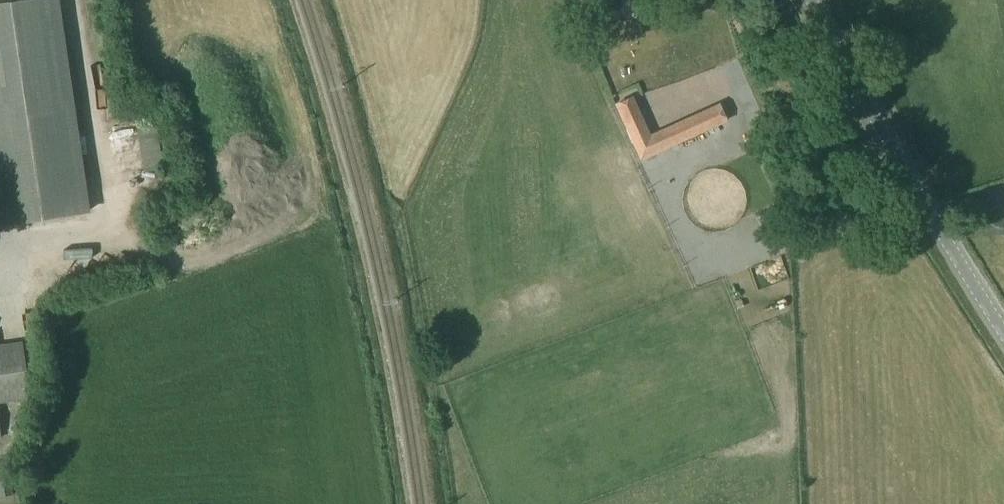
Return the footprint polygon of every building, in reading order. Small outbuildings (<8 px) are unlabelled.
[(0,5),(0,200),(6,246),(39,241),(37,224),(101,216),(73,0),(37,0),(0,5)] [(650,135),(633,96),(615,104),(641,162),(659,154),(650,135)] [(679,145),(728,123),(719,104),(667,127),(676,147),(679,145)] [(669,197),(686,190),(672,156),(654,163),(669,197)] [(145,187),(152,200),(176,186),(169,174),(145,187)] [(676,198),(678,214),(692,212),(689,196),(676,198)] [(11,442),(10,428),(21,427),(20,403),(41,401),(37,344),(0,347),(0,443),(11,442)] [(11,494),(8,479),(0,480),(0,497),(11,494)]
